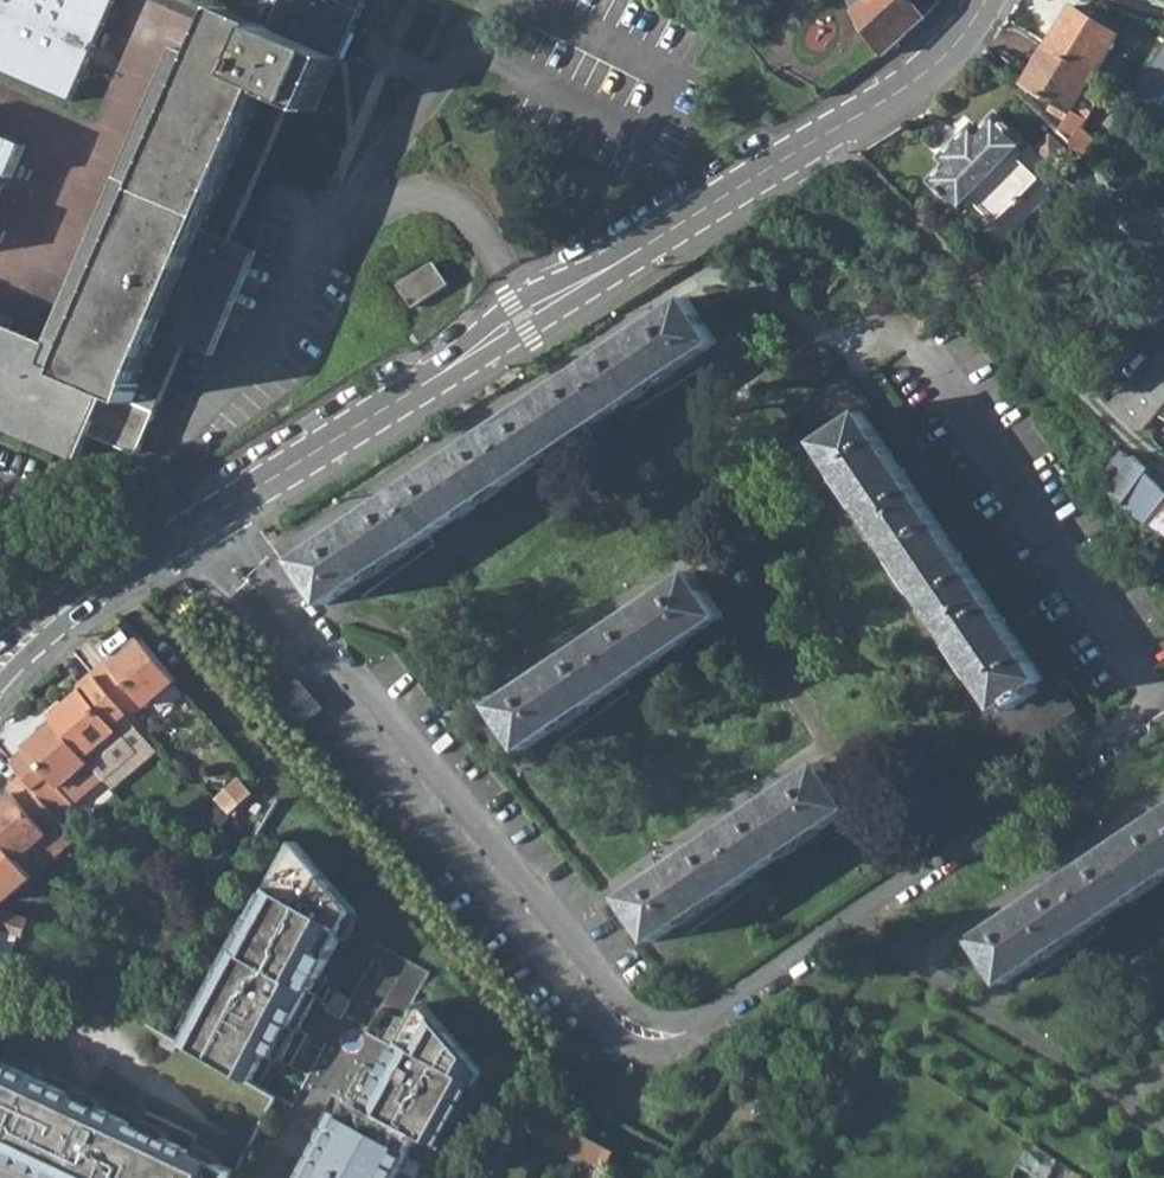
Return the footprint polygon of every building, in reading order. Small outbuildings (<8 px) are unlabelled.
[(116,0),(0,0),(0,76),(69,106),(101,33),(116,0)] [(881,54),(924,15),(910,0),(848,0),(881,54)] [(1074,6),(1050,44),(1097,73),(1121,35),(1074,6)] [(48,342),(0,321),(0,421),(78,454),(89,432),(138,452),(184,344),(216,356),(260,250),(231,238),(289,101),(313,113),(339,57),(226,7),(204,59),(177,47),(63,307),(48,342)] [(1144,97),(1163,103),(1163,37),(1144,97)] [(1056,101),(1051,109),(1069,120),(1060,133),(1086,156),(1097,139),(1083,127),(1088,118),(1074,111),(1097,73),(1050,44),(1027,82),(1056,101)] [(1074,111),(1088,118),(1111,81),(1097,73),(1074,111)] [(966,216),(977,205),(999,226),(1044,181),(1022,159),(1033,148),(999,114),(982,131),(976,125),(942,159),(949,165),(932,182),(966,216)] [(0,169),(12,175),(27,141),(0,130),(0,170),(0,169)] [(1110,201),(1118,208),(1129,197),(1121,190),(1110,201)] [(1152,221),(1163,209),(1163,204),(1155,195),(1141,209),(1152,221)] [(1152,221),(1163,233),(1163,209),(1152,221)] [(415,308),(452,283),(437,260),(400,284),(415,308)] [(299,560),(329,604),(718,342),(688,297),(299,560)] [(1148,429),(1160,413),(1163,408),(1163,352),(1112,405),(1138,430),(1148,429)] [(850,375),(791,415),(813,447),(820,442),(1001,709),(994,714),(1018,750),(1078,710),(1053,674),(1046,679),(865,412),(872,407),(850,375)] [(1115,466),(1125,472),(1112,491),(1154,523),(1163,530),(1163,487),(1149,472),(1151,468),(1137,455),(1135,457),(1125,450),(1115,466)] [(497,705),(527,749),(725,616),(694,571),(497,705)] [(144,639),(114,664),(110,660),(94,673),(129,714),(143,701),(147,706),(178,680),(144,639)] [(87,756),(118,730),(114,726),(129,714),(94,673),(79,686),(82,690),(53,715),(57,721),(87,756)] [(323,708),(300,680),(275,701),(298,729),(323,708)] [(60,815),(75,802),(62,786),(91,761),(87,756),(57,721),(12,759),(25,775),(60,815)] [(62,786),(75,802),(105,777),(91,761),(62,786)] [(626,897),(656,941),(853,807),(823,763),(626,897)] [(60,815),(25,775),(10,788),(14,793),(0,804),(0,836),(19,858),(34,875),(79,837),(60,815)] [(244,776),(220,795),(232,812),(257,793),(244,776)] [(1007,982),(1163,877),(1163,812),(977,938),(1007,982)] [(34,875),(19,858),(0,836),(0,906),(34,875)] [(186,1043),(253,1082),(269,1052),(285,1062),(323,995),(315,992),(319,985),(326,989),(333,978),(326,974),(361,913),(299,840),(254,914),(251,912),(194,1008),(203,1013),(186,1043)] [(206,920),(219,928),(231,908),(219,901),(218,902),(206,920)] [(13,932),(27,936),(33,918),(0,909),(0,929),(13,932)] [(6,963),(13,932),(0,929),(0,961),(5,962),(6,963)] [(165,985),(160,994),(173,1001),(188,976),(175,968),(174,969),(165,985)] [(150,1012),(147,1020),(160,1028),(170,1010),(156,1001),(150,1012)] [(458,1148),(453,1145),(479,1099),(491,1076),(429,1002),(407,1041),(402,1038),(383,1072),(388,1075),(371,1105),(359,1098),(350,1114),(342,1110),(304,1177),(442,1177),(458,1148)] [(184,1042),(170,1034),(165,1042),(179,1051),(184,1042)] [(8,1149),(5,1155),(13,1159),(46,1174),(53,1177),(55,1177),(75,1177),(235,1177),(239,1171),(192,1149),(0,1057),(0,1145),(8,1149)] [(510,1116),(549,1138),(552,1133),(513,1111),(510,1116)] [(547,1142),(588,1165),(582,1175),(587,1177),(602,1177),(617,1151),(559,1120),(552,1133),(549,1138),(547,1142)]
